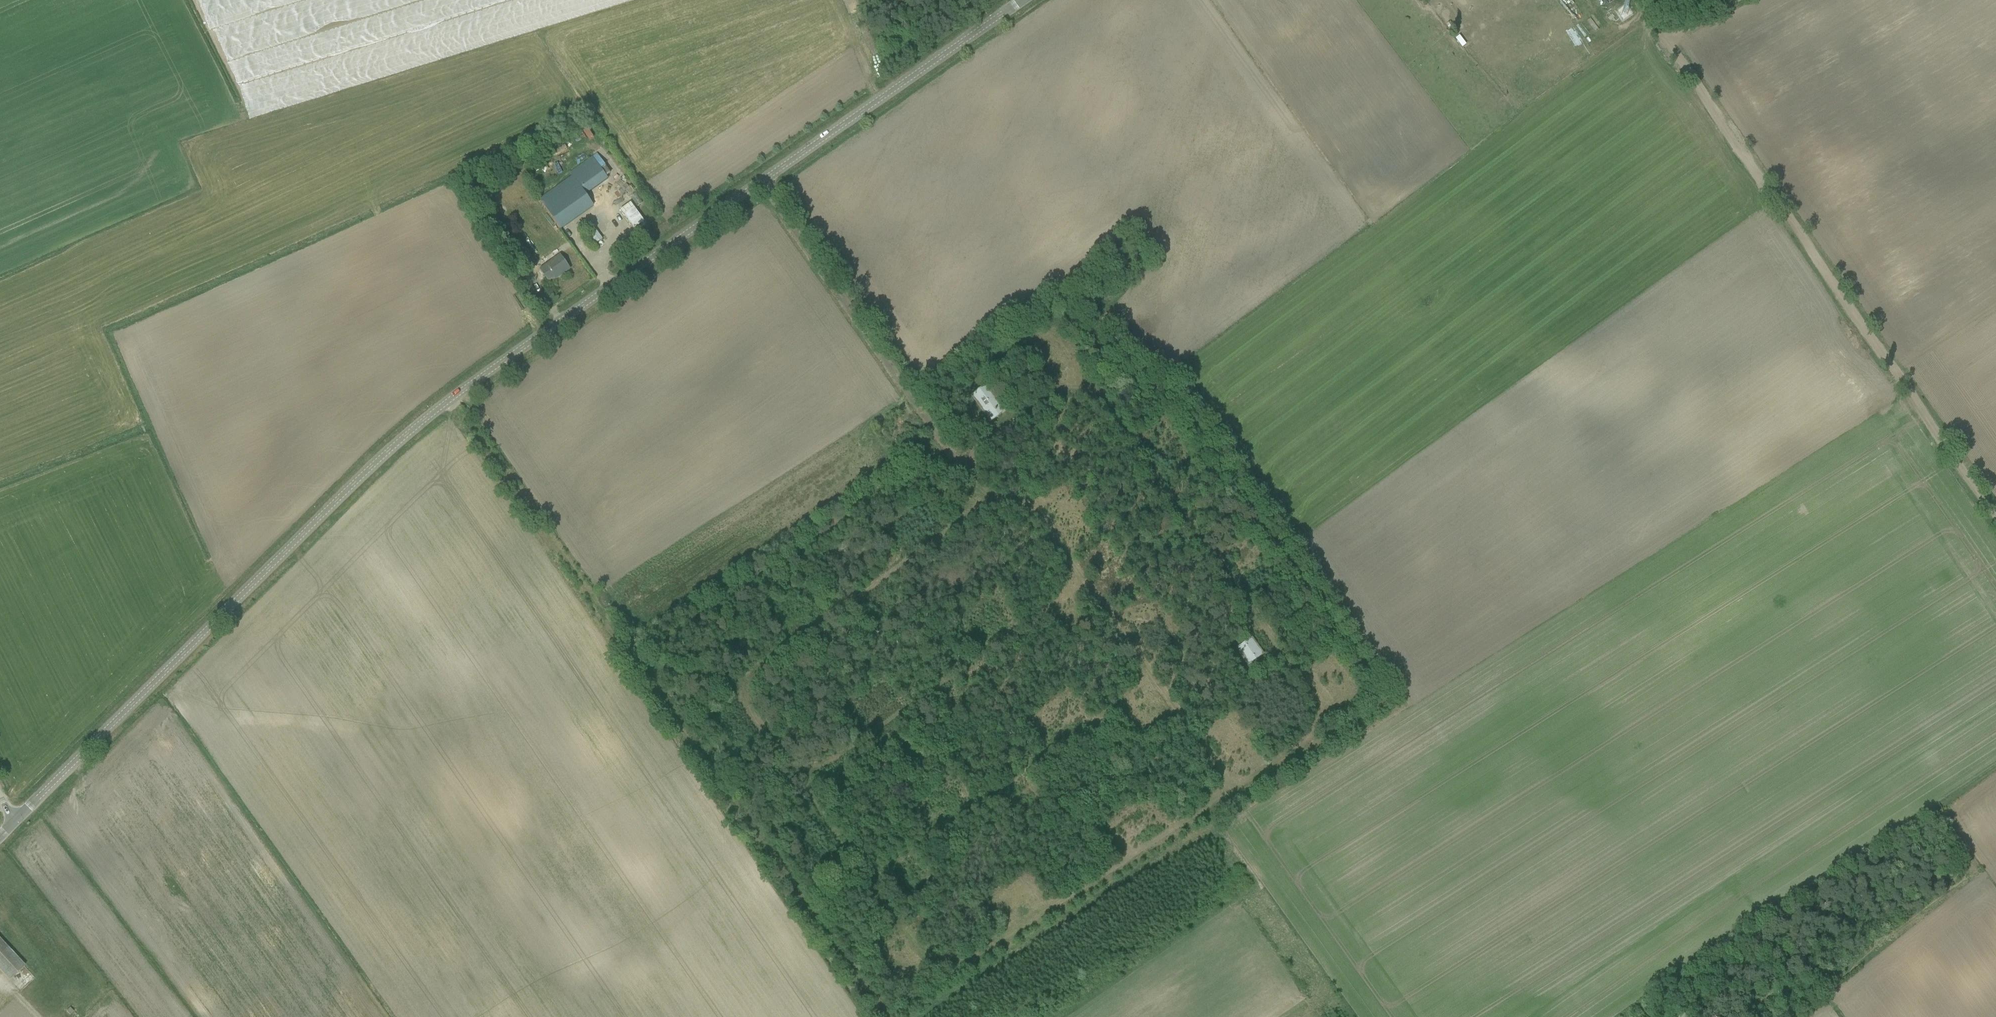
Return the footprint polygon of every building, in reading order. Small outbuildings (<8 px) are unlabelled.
[(1456,33),(1450,35),(1455,46),(1461,43),(1456,33)] [(572,176),(539,199),(560,229),(593,206),(585,195),(608,178),(593,155),(570,172),(573,175),(572,176)] [(620,210),(634,229),(644,222),(630,203),(620,210)] [(587,243),(594,239),(588,229),(581,234),(587,243)] [(540,269),(542,272),(548,280),(556,275),(557,277),(569,269),(560,255),(540,269)] [(990,423),(1006,412),(987,384),(970,396),(990,423)] [(1235,648),(1247,665),(1263,654),(1252,637),(1235,648)] [(0,941),(0,970),(9,979),(23,966),(0,941)]
